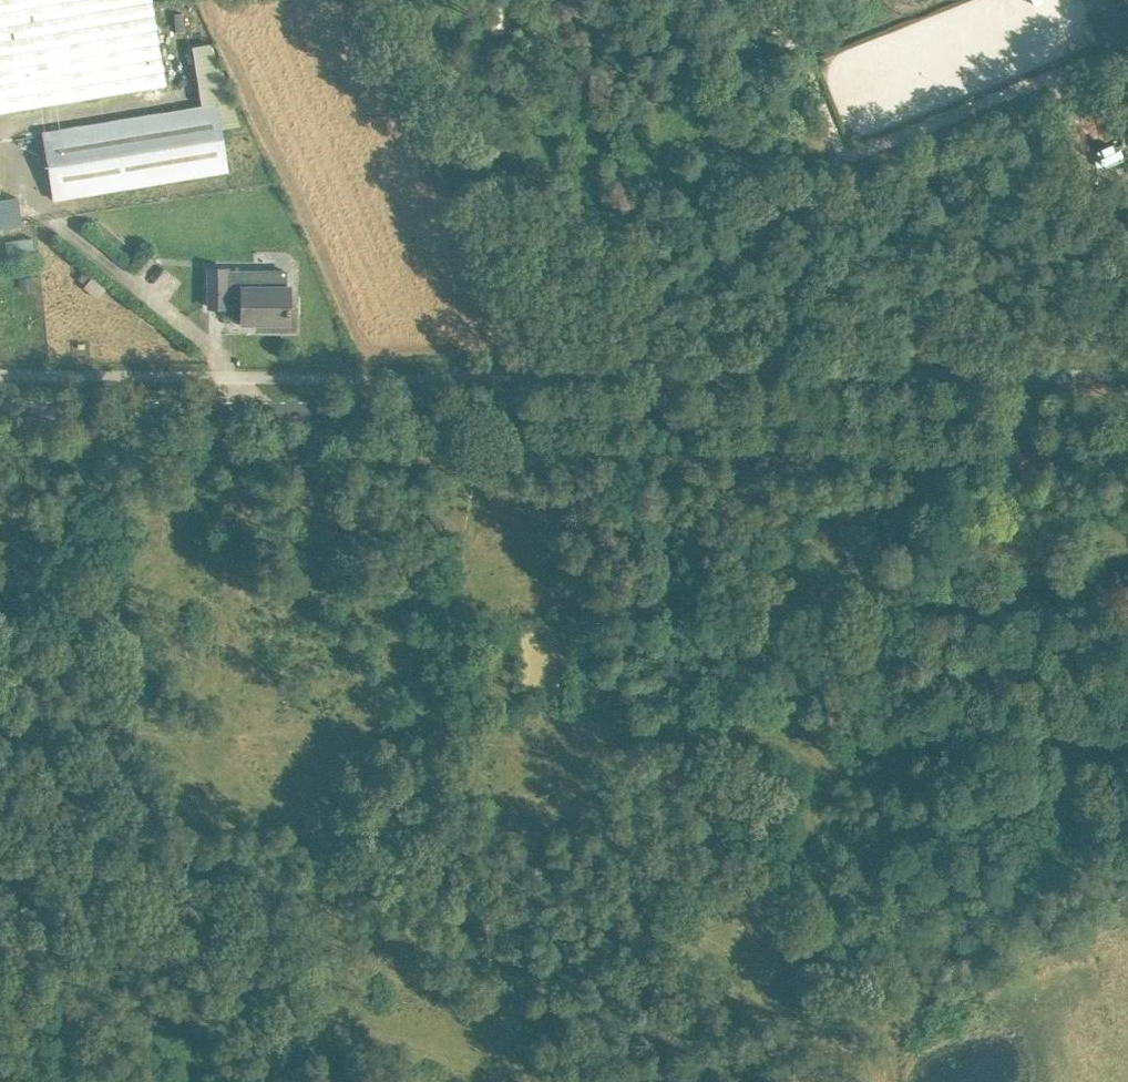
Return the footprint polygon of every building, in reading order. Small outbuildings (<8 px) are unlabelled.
[(166,84),(152,0),(0,0),(0,111),(166,84)] [(193,45),(202,103),(42,129),(53,198),(228,170),(222,128),(240,125),(210,43),(193,45)] [(22,225),(17,197),(0,200),(0,228),(22,225)] [(289,323),(288,308),(287,308),(287,287),(242,287),(242,288),(226,288),(226,269),(209,269),(209,306),(226,306),(226,305),(242,305),(242,323),(289,323)]
